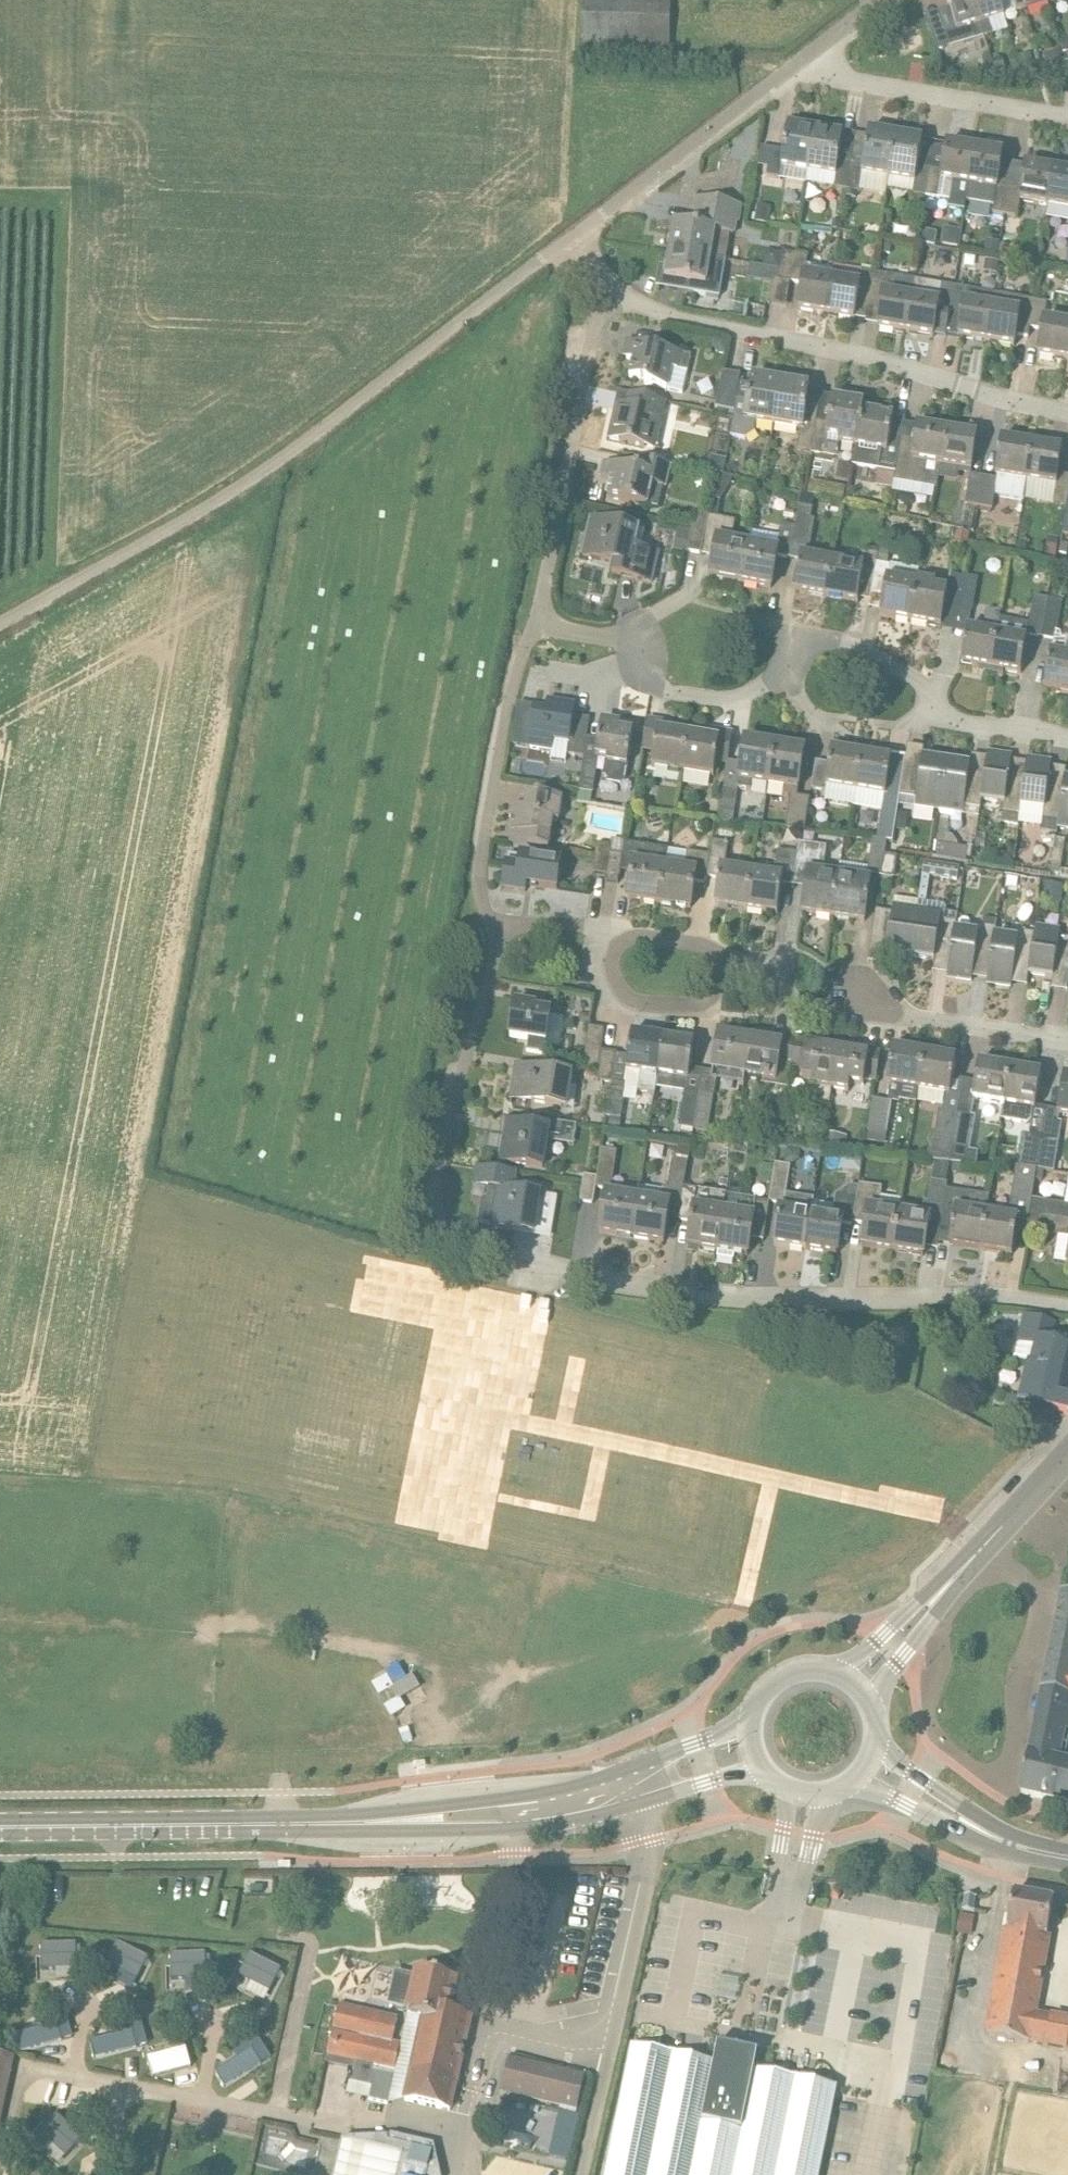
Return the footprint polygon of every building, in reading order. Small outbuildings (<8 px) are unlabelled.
[(583,46),(670,49),(672,0),(584,0),(583,46)] [(945,35),(958,31),(972,27),(976,40),(985,37),(974,0),(948,0),(951,8),(938,12),(945,35)] [(985,37),(994,35),(990,21),(1005,17),(1000,2),(999,2),(998,0),(974,0),(985,37)] [(1017,11),(1025,8),(1023,0),(1013,0),(1017,11)] [(1025,8),(1034,6),(1032,0),(1023,0),(1025,8)] [(809,172),(816,130),(789,126),(784,151),(772,149),(767,177),(780,179),(782,167),(809,172)] [(852,163),(847,190),(860,192),(863,174),(889,178),(896,135),(871,131),(872,126),(871,126),(868,142),(856,140),(852,163)] [(835,188),(847,190),(852,163),(840,161),(844,135),(816,130),(809,172),(836,177),(835,188)] [(926,197),(931,169),(919,167),(923,140),(896,135),(889,178),(891,179),(889,189),(914,193),(913,194),(926,197)] [(926,197),(939,199),(951,201),(950,208),(966,211),(970,184),(976,148),(948,143),(943,171),(931,169),(926,197)] [(970,184),(997,189),(993,213),(1006,215),(1010,187),(998,185),(1004,153),(976,148),(970,184)] [(1048,205),(1054,170),(1027,165),(1022,189),(1010,187),(1006,215),(1018,217),(1021,201),(1048,205)] [(1054,170),(1048,205),(1067,209),(1067,172),(1054,170)] [(727,261),(732,235),(737,235),(738,223),(741,223),(744,205),(697,197),(692,226),(675,223),(670,251),(712,258),(727,261)] [(922,241),(934,243),(936,233),(923,230),(922,241)] [(1001,243),(987,240),(984,254),(998,256),(1001,243)] [(712,258),(670,251),(665,279),(707,286),(712,258)] [(791,282),(796,255),(783,252),(778,280),(791,282)] [(827,315),(833,279),(805,275),(808,257),(796,255),(791,282),(804,285),(799,310),(827,315)] [(858,299),(870,301),(875,273),(836,267),(834,279),(833,279),(827,315),(855,320),(858,299)] [(875,273),(870,301),(882,303),(878,328),(906,333),(912,297),(885,293),(888,275),(875,273)] [(947,337),(951,315),(950,315),(955,287),(916,280),(914,298),(912,297),(906,333),(934,338),(935,335),(947,337)] [(950,315),(951,315),(963,317),(959,337),(987,342),(995,294),(955,287),(950,315)] [(995,294),(987,342),(1015,347),(1017,336),(1029,338),(1031,328),(1035,300),(995,294)] [(1066,360),(1067,351),(1067,324),(1045,320),(1048,303),(1035,300),(1031,328),(1043,330),(1039,355),(1066,360)] [(678,370),(687,372),(691,356),(631,342),(628,359),(634,360),(630,377),(646,380),(645,384),(668,389),(672,369),(678,370)] [(742,376),(727,374),(724,373),(716,409),(736,412),(737,402),(740,384),(742,376)] [(752,386),(740,384),(737,402),(738,402),(732,437),(747,440),(757,433),(758,423),(774,425),(782,382),(778,382),(778,379),(777,378),(776,382),(754,378),(752,386)] [(782,382),(774,425),(804,430),(807,411),(806,411),(810,387),(782,382)] [(617,409),(610,439),(655,448),(666,402),(629,394),(626,407),(621,406),(617,409)] [(839,459),(841,444),(857,446),(863,412),(864,405),(833,400),(829,426),(816,423),(814,436),(811,450),(811,453),(824,456),(839,459)] [(879,469),(897,472),(901,449),(903,438),(898,437),(898,439),(891,438),(894,417),(863,412),(857,446),(854,466),(879,469)] [(901,449),(897,472),(895,481),(924,486),(938,489),(942,465),(941,465),(947,430),(918,425),(913,451),(901,449)] [(941,465),(942,465),(972,470),(978,435),(947,430),(941,465)] [(798,448),(811,450),(814,436),(800,434),(798,448)] [(999,480),(983,477),(978,507),(994,510),(996,496),(1025,501),(1029,481),(1027,480),(1033,444),(1002,439),(996,475),(999,476),(999,480)] [(1029,481),(1056,485),(1053,504),(1067,507),(1067,499),(1067,476),(1059,474),(1063,449),(1033,444),(1027,480),(1029,481)] [(613,481),(609,498),(648,507),(653,485),(666,488),(671,465),(641,459),(639,471),(604,463),(601,478),(613,481)] [(965,505),(978,507),(983,477),(970,475),(965,505)] [(809,494),(829,498),(831,487),(811,483),(809,494)] [(816,521),(811,520),(812,508),(799,506),(794,530),(792,545),(806,547),(806,546),(811,547),(816,521)] [(796,513),(786,511),(785,518),(795,520),(796,513)] [(703,556),(704,548),(703,548),(709,517),(695,514),(693,528),(688,553),(703,556)] [(711,577),(741,583),(748,544),(732,541),(735,522),(709,517),(703,548),(704,548),(716,550),(711,577)] [(632,547),(636,529),(592,519),(583,556),(615,563),(613,574),(652,582),(659,553),(632,547)] [(748,544),(741,583),(771,588),(777,557),(789,559),(792,545),(794,530),(781,528),(777,549),(748,544)] [(958,532),(955,548),(968,551),(971,535),(958,532)] [(862,585),(873,587),(877,563),(878,555),(863,552),(860,566),(833,561),(826,597),(858,603),(862,585)] [(826,597),(833,561),(801,555),(795,592),(826,597)] [(892,564),(891,566),(877,563),(873,587),(872,593),(884,596),(881,616),(911,622),(918,580),(920,570),(892,564)] [(918,580),(911,622),(942,627),(945,606),(958,608),(963,577),(949,575),(947,590),(935,588),(936,583),(918,580)] [(963,576),(963,577),(958,608),(973,611),(978,579),(963,576)] [(1048,599),(1047,606),(1041,638),(1056,640),(1063,602),(1048,599)] [(1028,635),(1041,638),(1047,606),(1033,603),(1028,626),(1027,635),(1028,635)] [(962,663),(992,668),(997,634),(1000,620),(1001,620),(1002,613),(988,610),(984,632),(968,629),(962,663)] [(1028,635),(1027,635),(1028,626),(1001,620),(1000,620),(997,634),(992,668),(1021,673),(1028,635)] [(1067,693),(1067,637),(1065,655),(1050,653),(1044,689),(1067,693)] [(575,717),(577,705),(548,700),(546,713),(534,711),(528,748),(552,753),(554,743),(569,746),(567,755),(584,758),(584,755),(590,719),(575,717)] [(674,724),(647,720),(643,750),(654,752),(652,766),(683,771),(689,735),(673,732),(674,724)] [(596,757),(584,755),(584,758),(579,791),(593,793),(599,758),(607,759),(604,778),(608,783),(622,785),(627,781),(630,767),(628,767),(629,757),(630,757),(634,732),(621,730),(622,724),(602,721),(596,757)] [(689,735),(683,771),(715,776),(717,762),(728,764),(733,733),(707,729),(705,737),(689,735)] [(776,745),(746,740),(738,788),(752,791),(753,782),(769,785),(776,745)] [(776,745),(769,785),(786,787),(784,796),(792,797),(786,829),(806,831),(811,799),(798,797),(806,749),(776,745)] [(830,764),(816,762),(812,790),(827,793),(828,786),(856,791),(862,754),(832,749),(830,764)] [(862,754),(856,791),(885,795),(884,802),(879,840),(887,841),(894,842),(899,804),(900,796),(903,776),(890,774),(893,756),(892,756),(892,759),(862,754)] [(988,754),(984,780),(981,800),(982,800),(1005,803),(1003,812),(1021,814),(1022,806),(1021,805),(1024,785),(1009,783),(1012,757),(988,754)] [(903,776),(900,796),(917,799),(916,805),(940,809),(947,763),(923,759),(921,771),(905,768),(903,776)] [(1027,759),(1024,785),(1021,805),(1022,806),(1044,809),(1043,818),(1059,820),(1063,791),(1048,789),(1052,763),(1027,759)] [(947,763),(940,809),(964,812),(965,806),(981,808),(982,800),(981,800),(984,780),(969,778),(971,766),(947,763)] [(1065,780),(1063,791),(1059,820),(1058,826),(1067,828),(1067,781),(1065,780)] [(724,791),(719,821),(733,823),(735,813),(738,793),(724,791)] [(510,844),(511,844),(549,850),(554,822),(559,823),(563,800),(537,795),(537,799),(528,798),(526,810),(516,808),(510,844)] [(590,822),(621,829),(625,809),(594,803),(590,822)] [(1059,820),(1043,818),(1041,831),(1057,833),(1058,826),(1059,820)] [(882,877),(885,855),(887,841),(879,840),(873,839),(868,874),(882,877)] [(746,910),(752,871),(725,867),(729,843),(713,841),(711,856),(708,877),(719,879),(715,905),(746,910)] [(660,904),(665,867),(666,867),(669,850),(648,846),(625,843),(623,856),(621,871),(632,872),(628,899),(660,904)] [(833,917),(839,877),(823,875),(824,866),(818,865),(821,846),(800,843),(798,854),(795,878),(808,880),(804,913),(833,917)] [(968,848),(936,843),(934,856),(966,861),(968,848)] [(594,873),(607,875),(610,854),(611,847),(598,845),(596,857),(594,873)] [(746,910),(778,915),(783,882),(795,884),(795,878),(798,854),(778,851),(775,875),(752,871),(746,910)] [(707,884),(708,877),(711,856),(688,852),(685,870),(666,867),(665,867),(660,904),(691,908),(695,882),(707,884)] [(623,856),(610,854),(607,875),(606,882),(619,884),(619,877),(620,877),(621,871),(623,856)] [(897,857),(885,855),(882,877),(894,878),(897,857)] [(520,868),(507,866),(503,889),(526,892),(527,885),(558,889),(562,863),(521,857),(520,868)] [(961,866),(926,861),(924,875),(959,880),(961,866)] [(833,917),(865,922),(871,881),(839,877),(833,917)] [(1067,893),(1067,887),(1045,883),(1043,895),(1067,899),(1067,893)] [(877,911),(872,939),(888,941),(887,953),(911,956),(917,910),(894,907),(893,913),(877,911)] [(936,949),(951,951),(954,931),(956,931),(957,922),(941,920),(942,914),(917,910),(911,956),(935,960),(936,949)] [(976,954),(991,956),(994,936),(995,937),(997,928),(979,925),(978,934),(956,931),(954,931),(951,951),(947,977),(972,981),(976,954)] [(1067,967),(1067,938),(1060,937),(1061,931),(1036,927),(1035,934),(1031,962),(1029,974),(1054,977),(1055,966),(1067,967)] [(1016,960),(1031,962),(1035,934),(1019,931),(1018,940),(995,937),(994,936),(991,956),(987,983),(1012,986),(1016,960)] [(516,1002),(510,1036),(529,1039),(527,1051),(545,1054),(547,1042),(546,1042),(551,1012),(536,1009),(536,1005),(516,1002)] [(604,1029),(589,1026),(583,1069),(598,1071),(601,1051),(604,1029)] [(663,1038),(632,1033),(627,1070),(641,1072),(638,1091),(655,1094),(658,1075),(663,1038)] [(764,1042),(751,1040),(746,1077),(778,1083),(781,1066),(791,1068),(796,1039),(766,1034),(764,1042)] [(751,1040),(720,1035),(712,1080),(744,1085),(746,1077),(751,1040)] [(663,1038),(658,1075),(689,1079),(695,1043),(663,1038)] [(822,1043),(796,1039),(791,1068),(804,1070),(802,1079),(814,1081),(813,1087),(814,1087),(812,1101),(813,1101),(814,1104),(817,1107),(821,1108),(825,1108),(827,1107),(830,1105),(831,1103),(833,1100),(834,1089),(832,1089),(838,1049),(821,1047),(822,1043)] [(832,1089),(834,1089),(849,1092),(850,1084),(864,1086),(865,1079),(877,1081),(882,1052),(855,1048),(854,1052),(838,1049),(832,1089)] [(888,1135),(893,1103),(900,1104),(900,1101),(917,1104),(920,1090),(919,1090),(925,1053),(894,1048),(888,1084),(892,1085),(889,1102),(873,1099),(868,1132),(888,1135)] [(601,1051),(598,1071),(597,1081),(613,1083),(613,1081),(617,1053),(601,1051)] [(919,1090),(920,1090),(951,1095),(957,1058),(925,1053),(919,1090)] [(1011,1067),(979,1062),(973,1099),(1005,1104),(1011,1067)] [(517,1067),(512,1093),(533,1097),(532,1102),(567,1108),(572,1076),(517,1067)] [(1032,1121),(1034,1109),(1036,1109),(1042,1072),(1011,1067),(1005,1104),(1002,1120),(1028,1124),(1032,1121)] [(1067,1117),(1067,1077),(1064,1076),(1058,1115),(1067,1117)] [(613,1081),(613,1083),(607,1116),(622,1118),(627,1083),(613,1081)] [(693,1129),(699,1094),(685,1092),(679,1127),(693,1129)] [(714,1097),(699,1094),(693,1129),(708,1132),(714,1097)] [(952,1155),(953,1148),(959,1114),(939,1111),(933,1151),(929,1151),(927,1161),(951,1163),(952,1155)] [(959,1114),(953,1148),(970,1151),(976,1116),(959,1114)] [(546,1120),(545,1129),(508,1123),(501,1161),(543,1168),(549,1131),(562,1133),(564,1123),(546,1120)] [(1020,1166),(1021,1166),(1037,1169),(1043,1137),(1026,1134),(1020,1166)] [(846,1150),(847,1137),(824,1135),(823,1148),(846,1150)] [(1060,1140),(1043,1137),(1037,1169),(1038,1169),(1055,1172),(1060,1140)] [(597,1178),(596,1188),(611,1190),(617,1152),(602,1150),(597,1178)] [(665,1188),(663,1203),(638,1199),(632,1238),(664,1243),(669,1213),(680,1215),(684,1188),(688,1163),(673,1160),(668,1188),(665,1188)] [(770,1202),(783,1204),(783,1209),(781,1209),(775,1245),(806,1250),(812,1214),(813,1214),(815,1199),(786,1195),(791,1166),(776,1164),(770,1202)] [(516,1172),(478,1166),(475,1185),(491,1187),(489,1199),(486,1199),(482,1201),(479,1219),(482,1223),(491,1224),(491,1226),(515,1230),(515,1228),(532,1231),(532,1233),(534,1234),(541,1194),(514,1190),(516,1172)] [(1017,1167),(1014,1185),(1008,1217),(987,1214),(981,1250),(1013,1255),(1018,1220),(1029,1221),(1030,1214),(1033,1199),(1034,1188),(1038,1169),(1037,1169),(1021,1166),(1020,1168),(1017,1167)] [(593,1204),(596,1188),(597,1178),(584,1176),(580,1202),(593,1204)] [(927,1212),(943,1215),(947,1190),(948,1184),(932,1181),(927,1212)] [(860,1185),(858,1199),(854,1223),(866,1225),(862,1246),(894,1251),(899,1213),(880,1209),(883,1188),(860,1185)] [(684,1188),(680,1215),(679,1220),(692,1222),(687,1253),(693,1254),(694,1248),(718,1251),(727,1195),(684,1188)] [(950,1245),(981,1250),(987,1214),(967,1210),(970,1194),(947,1190),(943,1215),(941,1226),(953,1228),(950,1245)] [(632,1238),(638,1199),(606,1194),(600,1233),(632,1238)] [(727,1195),(718,1251),(719,1252),(718,1257),(734,1260),(735,1254),(748,1256),(752,1232),(765,1234),(770,1203),(756,1201),(728,1197),(728,1196),(727,1195)] [(833,1217),(813,1214),(812,1214),(806,1250),(837,1255),(842,1224),(853,1226),(854,1223),(858,1199),(836,1195),(833,1217)] [(1033,1199),(1030,1214),(1031,1214),(1067,1220),(1067,1205),(1033,1199)] [(899,1213),(894,1251),(924,1256),(930,1217),(899,1213)] [(1031,1214),(1028,1231),(1059,1236),(1055,1262),(1067,1264),(1067,1266),(1067,1220),(1031,1214)] [(1033,1364),(1052,1369),(1052,1368),(1067,1372),(1067,1346),(1057,1343),(1057,1344),(1050,1343),(1055,1323),(1025,1315),(1018,1343),(1037,1348),(1033,1364)] [(1007,1412),(1006,1416),(1041,1425),(1045,1408),(1067,1414),(1067,1372),(1052,1368),(1052,1369),(1033,1364),(1029,1363),(1020,1399),(1011,1397),(1007,1412)] [(1063,1596),(1051,1650),(1042,1693),(1067,1699),(1067,1597),(1063,1596)] [(388,1677),(384,1679),(376,1683),(381,1693),(392,1688),(397,1697),(421,1686),(413,1671),(407,1675),(399,1662),(386,1668),(388,1677)] [(1042,1693),(1021,1795),(1067,1806),(1067,1766),(1061,1764),(1064,1751),(1061,1750),(1065,1732),(1067,1732),(1067,1699),(1042,1693)] [(402,1712),(397,1701),(389,1705),(395,1716),(402,1712)] [(1055,1902),(1014,1894),(988,2035),(1030,2043),(1030,2042),(1067,2049),(1067,2021),(1035,2015),(1050,1936),(1048,1936),(1055,1902)] [(976,1897),(975,1897),(965,1895),(963,1911),(974,1912),(976,1897)] [(963,1911),(960,1930),(973,1932),(976,1913),(963,1911)] [(118,1943),(107,1966),(138,1981),(150,1958),(118,1943)] [(76,1944),(41,1945),(42,1971),(78,1970),(76,1944)] [(206,1953),(171,1955),(172,1980),(208,1980),(206,1953)] [(251,1954),(239,1977),(271,1993),(283,1970),(251,1954)] [(397,1969),(392,2002),(406,2004),(412,1972),(397,1969)] [(422,2017),(405,2101),(450,2111),(470,2020),(449,2015),(457,1980),(418,1971),(408,2014),(422,2017)] [(326,2062),(355,2069),(376,2073),(372,2087),(369,2100),(388,2104),(401,2045),(392,2044),(398,2019),(339,2006),(326,2062)] [(41,2029),(16,2037),(20,2054),(74,2038),(67,2015),(40,2023),(41,2029)] [(116,2036),(90,2043),(94,2060),(148,2046),(142,2022),(114,2030),(116,2036)] [(913,2063),(909,2063),(907,2087),(894,2086),(892,2101),(928,2105),(934,2036),(916,2034),(913,2063)] [(238,2060),(214,2074),(225,2089),(272,2059),(259,2038),(234,2054),(238,2060)] [(165,2055),(148,2059),(153,2079),(192,2069),(183,2039),(163,2044),(165,2055)] [(837,2091),(756,2075),(757,2059),(717,2050),(713,2066),(664,2056),(631,2049),(605,2174),(821,2174),(837,2091)] [(14,2057),(0,2053),(0,2119),(14,2057)] [(522,2063),(514,2094),(578,2109),(585,2077),(522,2063)] [(352,2082),(372,2087),(376,2073),(355,2069),(352,2082)] [(58,2115),(41,2135),(66,2157),(84,2139),(58,2115)] [(441,2174),(434,2145),(390,2135),(390,2138),(343,2140),(335,2174),(441,2174)]
